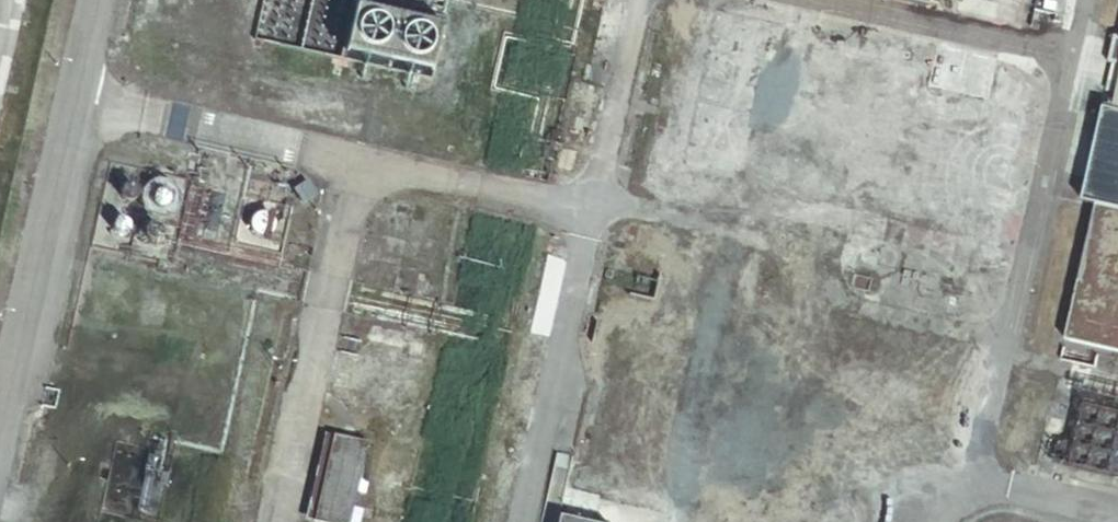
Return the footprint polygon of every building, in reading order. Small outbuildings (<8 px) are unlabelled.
[(258,0),(245,0),(237,39),(250,42),(258,0)] [(303,0),(266,0),(258,36),(434,76),(444,32),(303,0)] [(444,32),(447,18),(434,15),(437,0),(303,0),(444,32)] [(1111,42),(1097,108),(1104,110),(1084,206),(1095,208),(1067,343),(1117,354),(1117,43),(1111,42)] [(136,198),(136,194),(135,191),(133,188),(130,187),(127,186),(124,187),(121,189),(119,191),(118,195),(118,198),(120,201),(122,203),(125,204),(129,204),(132,203),(134,201),(136,198)] [(170,207),(170,204),(169,201),(167,198),(164,196),(161,196),(158,196),(155,198),(153,200),(152,204),(152,207),(154,210),(156,212),(159,213),(162,214),(166,212),(168,210),(170,207)] [(281,227),(281,224),(281,220),(279,217),(277,214),(274,212),(270,210),(267,210),(263,210),(260,212),(257,214),(254,217),(253,220),(252,223),(252,228),(253,231),(255,234),(258,236),(261,238),(265,239),(268,239),(272,238),(275,236),(278,234),(280,231),(281,227)] [(129,235),(130,231),(129,228),(127,225),(124,224),(121,223),(117,223),(115,225),(112,228),(111,231),(112,234),(113,237),(115,239),(119,241),(122,241),(125,240),(128,237),(129,235)] [(162,242),(163,239),(162,235),(160,233),(157,231),(154,230),(151,231),(148,232),(146,235),(145,238),(145,241),(146,244),(149,247),(152,248),(155,248),(158,247),(161,245),(162,242)] [(1102,428),(1102,426),(1101,423),(1100,421),(1098,420),(1095,419),(1093,420),(1090,421),(1089,423),(1088,426),(1088,428),(1089,431),(1091,432),(1094,433),(1096,433),(1099,432),(1101,431),(1102,428)] [(1117,432),(1117,428),(1117,427),(1116,425),(1114,423),(1112,423),(1109,423),(1107,424),(1105,426),(1104,429),(1104,431),(1106,434),(1107,436),(1110,437),(1112,437),(1115,436),(1117,434),(1117,432)] [(1098,446),(1098,443),(1098,441),(1097,439),(1095,437),(1092,436),(1089,436),(1087,438),(1085,440),(1084,442),(1084,445),(1085,447),(1087,449),(1089,450),(1092,450),(1094,450),(1097,448),(1098,446)] [(332,439),(323,437),(302,521),(312,521),(332,439)] [(368,448),(332,439),(312,521),(350,521),(368,448)] [(1114,449),(1114,447),(1114,444),(1112,442),(1110,441),(1108,440),(1105,441),(1103,442),(1101,444),(1100,446),(1101,449),(1102,451),(1104,453),(1106,454),(1109,454),(1111,453),(1113,452),(1114,449)] [(1093,464),(1094,461),(1093,459),(1093,457),(1091,455),(1089,454),(1085,454),(1082,455),(1081,456),(1080,460),(1080,461),(1081,465),(1082,466),(1085,468),(1087,468),(1089,467),(1092,466),(1093,464)] [(1111,466),(1111,464),(1110,461),(1109,459),(1106,458),(1104,458),(1101,458),(1099,459),(1098,461),(1097,464),(1097,466),(1098,469),(1100,470),(1103,471),(1105,471),(1108,470),(1110,469),(1111,466)]
